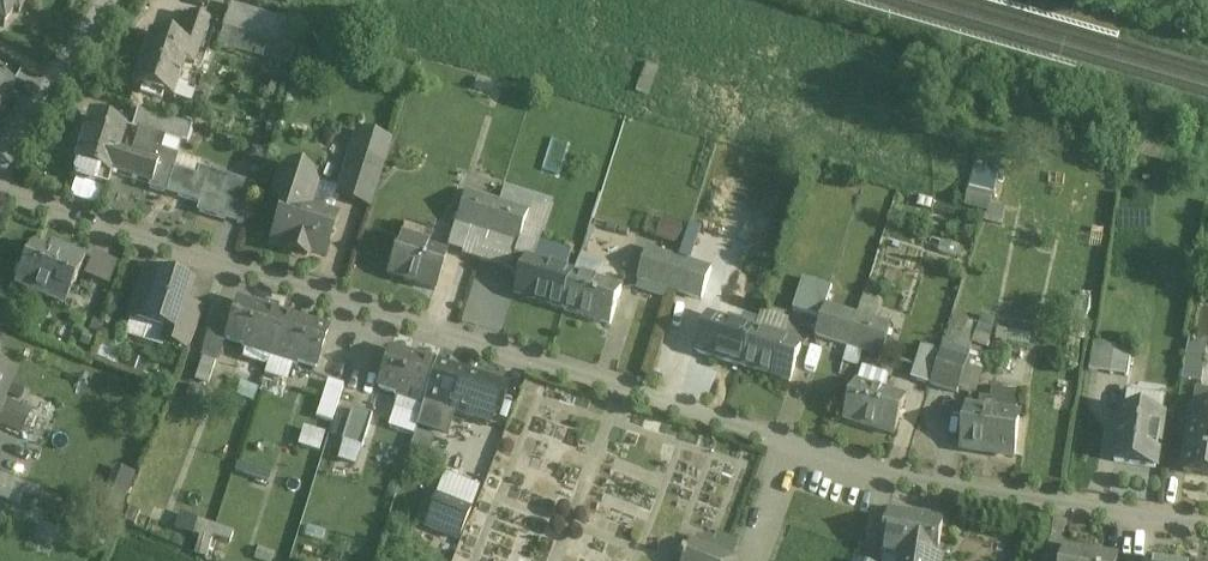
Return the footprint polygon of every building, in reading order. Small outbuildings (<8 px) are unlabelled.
[(4,29),(21,0),(0,0),(0,26),(4,29)] [(291,23),(229,6),(223,29),(294,49),(298,50),(301,38),(288,35),(292,23),(291,23)] [(188,15),(179,43),(150,34),(133,89),(172,101),(184,63),(193,66),(207,21),(188,15)] [(294,49),(223,29),(218,46),(225,49),(225,48),(289,67),(294,49)] [(658,68),(645,65),(637,91),(650,95),(658,68)] [(10,85),(0,79),(0,101),(10,85)] [(579,107),(563,102),(560,112),(576,117),(579,107)] [(192,127),(137,110),(131,129),(139,131),(179,143),(186,145),(192,127)] [(125,126),(90,116),(73,172),(77,178),(107,187),(111,172),(118,149),(119,149),(121,141),(121,140),(125,126)] [(179,143),(139,131),(132,153),(157,161),(150,184),(149,188),(161,191),(201,203),(210,174),(197,171),(195,179),(170,171),(179,143)] [(119,149),(118,149),(111,172),(116,173),(116,174),(150,184),(157,161),(132,153),(119,149)] [(359,158),(350,155),(337,197),(360,204),(368,206),(381,165),(359,158)] [(969,213),(1003,214),(1003,208),(994,207),(996,168),(971,167),(969,213)] [(310,178),(288,171),(279,176),(273,193),(278,201),(285,204),(273,240),(288,245),(286,249),(306,256),(308,251),(322,256),(334,218),(307,209),(314,187),(310,178)] [(254,188),(210,174),(201,203),(199,211),(242,225),(254,188)] [(497,203),(465,193),(455,223),(470,228),(488,233),(497,203)] [(530,213),(497,203),(488,233),(520,243),(530,213)] [(654,237),(679,245),(687,223),(661,215),(654,237)] [(470,228),(455,223),(447,248),(462,253),(470,228)] [(430,234),(404,226),(399,240),(426,248),(430,234)] [(488,233),(470,228),(462,253),(461,256),(479,262),(488,233)] [(520,243),(488,233),(479,262),(511,271),(520,243)] [(426,248),(399,240),(388,275),(391,277),(435,290),(446,255),(426,248)] [(48,253),(31,246),(22,268),(16,269),(13,277),(16,281),(14,286),(65,307),(85,260),(51,246),(48,253)] [(680,258),(648,248),(638,281),(669,291),(680,258)] [(555,251),(552,250),(547,266),(567,272),(572,257),(555,251)] [(117,265),(93,255),(84,277),(108,287),(117,265)] [(712,268),(680,258),(669,291),(701,301),(712,268)] [(547,266),(530,261),(519,296),(564,311),(575,275),(567,272),(547,266)] [(190,287),(146,273),(130,319),(167,331),(177,303),(184,305),(190,287)] [(622,290),(575,275),(564,311),(611,326),(622,290)] [(815,340),(882,356),(891,320),(876,316),(880,300),(849,292),(846,306),(827,302),(831,283),(801,276),(793,309),(820,316),(815,340)] [(281,316),(236,301),(224,339),(241,345),(240,348),(268,357),(281,316)] [(184,305),(177,303),(167,331),(163,344),(188,352),(202,311),(184,305)] [(811,342),(816,316),(800,313),(794,339),(811,342)] [(971,342),(986,348),(997,319),(982,313),(971,342)] [(945,343),(970,348),(975,319),(950,314),(945,343)] [(326,330),(281,316),(268,357),(296,365),(297,362),(314,368),(326,330)] [(754,332),(710,318),(698,354),(743,368),(754,332)] [(167,331),(130,319),(124,337),(161,349),(163,344),(167,331)] [(802,347),(754,332),(743,368),(759,373),(776,378),(790,383),(802,347)] [(909,377),(955,393),(969,352),(942,342),(939,350),(921,344),(909,377)] [(1090,369),(1129,375),(1133,347),(1094,342),(1090,369)] [(1202,382),(1205,344),(1186,343),(1183,380),(1202,382)] [(435,365),(389,350),(377,388),(395,394),(394,397),(422,406),(435,365)] [(502,386),(435,364),(435,365),(422,406),(422,407),(429,409),(450,416),(451,413),(490,426),(502,386)] [(21,435),(31,413),(5,402),(15,380),(0,374),(0,426),(21,435)] [(342,387),(326,382),(315,418),(331,423),(342,387)] [(905,399),(857,384),(845,421),(894,437),(905,399)] [(203,390),(188,386),(185,395),(201,399),(203,390)] [(1207,477),(1207,406),(1193,404),(1183,473),(1207,477)] [(450,416),(429,409),(422,407),(416,426),(429,430),(444,435),(450,416)] [(1164,414),(1123,408),(1115,462),(1156,469),(1157,461),(1164,414)] [(1021,417),(970,409),(964,448),(1015,456),(1021,417)] [(372,417),(352,411),(342,443),(362,449),(363,446),(363,447),(372,417)] [(324,434),(304,428),(298,446),(318,453),(324,434)] [(105,499),(123,504),(132,471),(114,466),(105,499)] [(480,487),(444,473),(435,496),(471,510),(480,487)] [(0,479),(0,497),(18,505),(25,490),(0,479)] [(62,501),(33,489),(28,487),(24,496),(37,501),(36,503),(58,512),(62,501)] [(471,510),(435,496),(423,526),(459,541),(471,510)] [(903,516),(890,514),(884,556),(904,559),(904,560),(938,560),(944,523),(903,516)] [(39,521),(31,538),(48,547),(57,531),(39,521)] [(214,528),(197,522),(192,537),(199,539),(210,543),(211,538),(214,528)] [(233,533),(214,528),(211,538),(229,544),(233,533)] [(210,543),(199,539),(197,545),(190,542),(187,551),(205,557),(210,543)] [(692,542),(688,551),(687,551),(687,552),(684,560),(738,560),(737,560),(692,542)] [(258,549),(255,559),(260,560),(272,560),(274,554),(258,549)] [(1066,551),(1064,560),(1117,560),(1066,551)]
